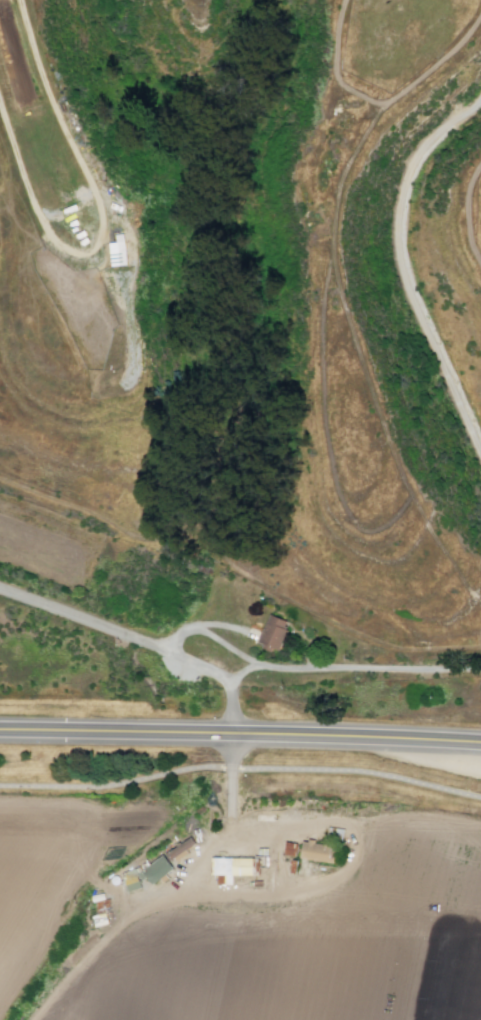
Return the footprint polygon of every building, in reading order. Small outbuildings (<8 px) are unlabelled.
[(120,265),(129,264),(126,234),(118,234),(120,265)] [(282,653),(293,626),(270,617),(259,644),(282,653)] [(295,856),(297,843),(285,842),(283,855),(295,856)] [(337,866),(301,862),(304,842),(340,847),(337,866)] [(175,870),(165,857),(144,873),(154,886),(175,870)] [(218,887),(234,887),(234,876),(260,877),(260,859),(213,858),(212,875),(219,875),(218,887)] [(127,891),(140,888),(137,877),(125,880),(127,891)]
